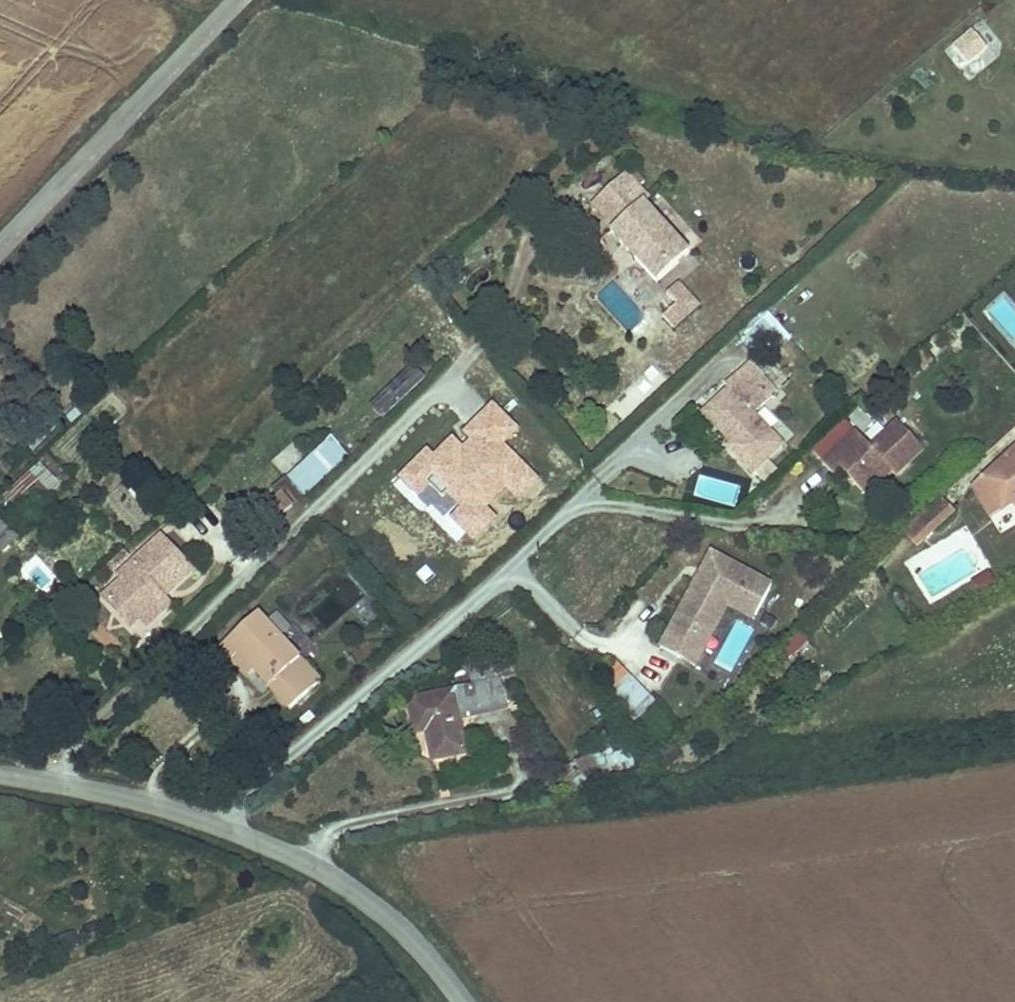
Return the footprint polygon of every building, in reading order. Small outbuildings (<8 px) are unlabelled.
[(992,56),(975,34),(954,51),(971,72),(992,56)] [(687,247),(642,198),(646,194),(635,183),(641,178),(629,166),(624,171),(623,170),(590,201),(612,224),(608,228),(626,248),(630,245),(635,250),(631,253),(655,278),(687,247)] [(635,250),(630,245),(626,248),(631,253),(635,250)] [(696,301),(676,278),(665,289),(674,299),(661,311),(672,323),(696,301)] [(791,339),(769,315),(748,334),(771,358),(791,339)] [(778,393),(750,363),(726,385),(730,389),(702,415),(727,442),(724,444),(754,477),(757,475),(766,484),(777,473),(769,464),(784,450),(753,416),(778,393)] [(656,364),(604,402),(617,421),(670,383),(656,364)] [(387,427),(422,379),(406,368),(371,416),(387,427)] [(64,421),(52,409),(22,438),(26,442),(34,451),(64,421)] [(892,467),(897,471),(924,445),(898,417),(872,442),(858,427),(856,429),(823,461),(835,473),(842,466),(866,491),(886,473),(883,469),(889,463),(893,467),(892,467)] [(823,461),(856,429),(846,418),(813,449),(823,461)] [(333,439),(288,479),(306,498),(350,457),(333,439)] [(291,444),(272,462),(288,479),(307,460),(291,444)] [(977,490),(994,519),(1014,506),(1014,454),(977,490)] [(44,502),(64,482),(43,461),(8,497),(17,506),(32,490),(44,502)] [(893,467),(889,463),(883,469),(886,473),(892,467),(893,467)] [(268,505),(280,519),(295,506),(282,492),(268,505)] [(501,492),(464,527),(493,559),(531,524),(501,492)] [(956,512),(942,497),(924,514),(938,529),(956,512)] [(924,514),(906,531),(919,546),(938,529),(924,514)] [(2,552),(19,535),(0,515),(0,550),(2,552)] [(161,540),(121,580),(124,584),(108,600),(134,628),(142,620),(150,628),(168,611),(161,604),(167,598),(193,572),(161,540)] [(775,581),(714,550),(706,566),(713,569),(707,581),(700,577),(665,645),(684,655),(699,627),(714,635),(731,602),(733,597),(760,611),(775,581)] [(707,581),(713,569),(706,566),(700,577),(707,581)] [(994,587),(987,574),(971,582),(978,595),(994,587)] [(760,611),(733,597),(731,602),(757,616),(760,611)] [(168,611),(173,605),(167,598),(161,604),(168,611)] [(315,686),(251,620),(210,660),(224,675),(233,666),(247,680),(283,718),(315,686)] [(699,663),(714,635),(699,627),(684,655),(699,663)] [(491,657),(469,662),(473,687),(496,682),(491,657)] [(655,703),(614,660),(597,676),(637,719),(655,703)] [(233,666),(224,675),(238,689),(247,680),(233,666)] [(473,687),(409,700),(416,733),(427,730),(437,729),(443,758),(467,754),(459,714),(506,705),(501,681),(496,682),(473,687)] [(437,729),(427,730),(433,760),(443,758),(437,729)] [(597,778),(635,773),(631,751),(594,756),(597,778)]
